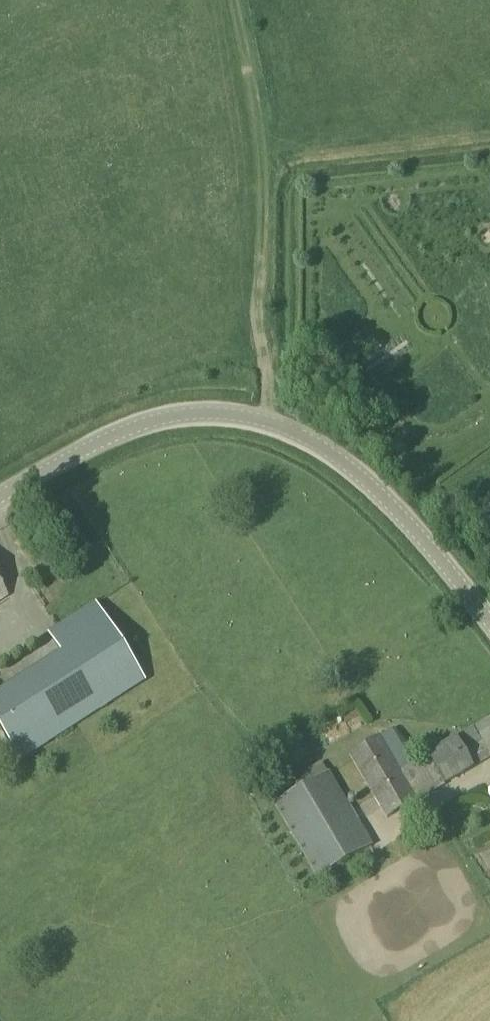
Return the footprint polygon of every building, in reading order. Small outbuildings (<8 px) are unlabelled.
[(19,761),(145,681),(96,603),(0,664),(0,731),(19,761)] [(348,723),(328,733),(335,747),(355,738),(348,723)] [(473,769),(489,759),(489,729),(477,736),(473,729),(455,739),(473,769)] [(418,801),(400,772),(380,736),(348,755),(386,819),(418,801)] [(473,769),(455,739),(427,756),(446,786),(473,769)] [(400,772),(418,801),(446,786),(427,756),(400,772)] [(330,772),(292,795),(274,805),(317,878),(373,846),(330,772)]
